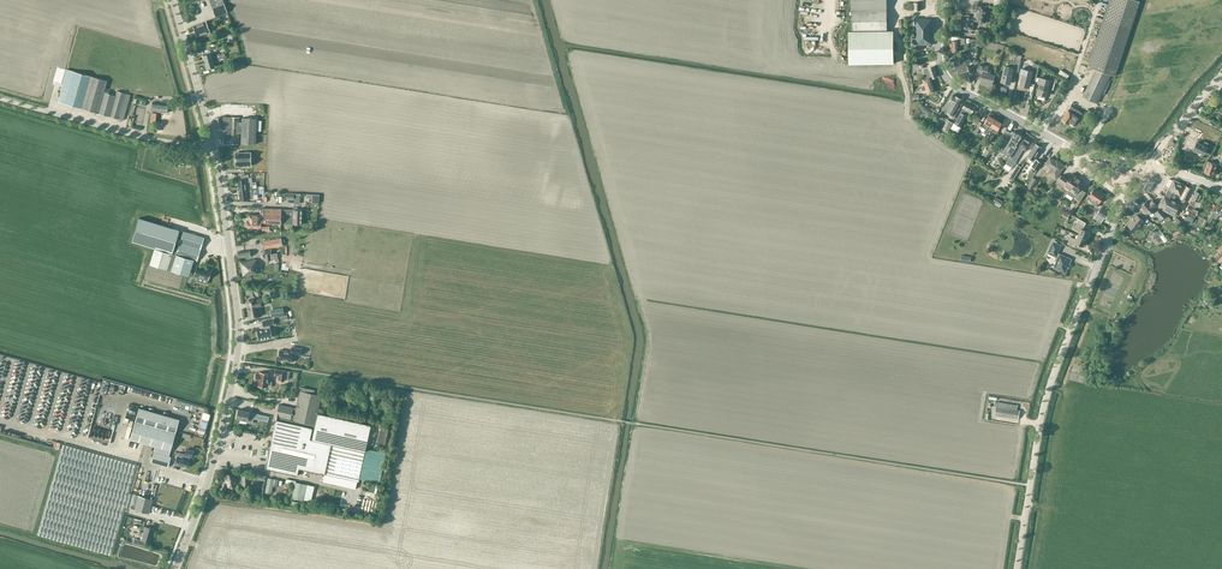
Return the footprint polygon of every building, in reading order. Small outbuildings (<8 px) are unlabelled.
[(214,8),(213,9),(216,17),(227,13),(224,5),(222,0),(212,0),(214,8)] [(887,10),(887,0),(851,0),(852,30),(887,30),(887,10)] [(1103,20),(1088,67),(1101,71),(1087,99),(1097,103),(1111,75),(1115,76),(1131,28),(1140,1),(1138,0),(1110,0),(1103,20)] [(967,17),(962,16),(961,29),(973,30),(974,22),(985,24),(987,7),(973,5),(972,13),(975,13),(975,18),(970,17),(967,16),(967,17)] [(916,44),(934,44),(933,18),(921,18),(921,19),(916,19),(916,44)] [(205,22),(193,27),(197,37),(209,32),(205,22)] [(893,30),(849,31),(849,64),(894,63),(893,30)] [(965,38),(958,37),(958,40),(951,40),(951,52),(959,51),(958,44),(965,44),(965,38)] [(203,55),(205,62),(224,58),(224,57),(225,56),(224,53),(212,56),(211,52),(203,55)] [(957,61),(954,62),(957,69),(967,66),(972,64),(972,61),(971,60),(969,59),(968,59),(965,61),(964,58),(964,57),(960,57),(956,58),(957,61)] [(225,60),(224,58),(205,62),(207,69),(215,66),(214,63),(225,60)] [(1015,59),(1014,64),(1013,68),(1005,66),(1002,82),(1010,84),(1013,73),(1018,74),(1021,60),(1015,59)] [(1023,76),(1021,86),(1029,88),(1031,80),(1033,80),(1033,81),(1036,82),(1037,77),(1038,74),(1039,68),(1040,66),(1034,62),(1033,66),(1032,72),(1022,69),(1021,75),(1023,76)] [(992,87),(994,76),(989,75),(990,71),(988,71),(988,67),(979,65),(977,73),(982,74),(979,84),(992,87)] [(934,66),(929,68),(924,70),(927,79),(932,77),(933,78),(938,76),(934,66)] [(967,66),(957,69),(960,77),(960,78),(962,78),(964,77),(965,76),(964,75),(970,73),(967,66)] [(63,83),(58,102),(69,105),(119,119),(125,100),(129,101),(131,95),(126,94),(117,91),(116,96),(104,92),(107,81),(78,73),(67,70),(63,83)] [(1037,77),(1036,82),(1039,83),(1039,84),(1040,84),(1037,94),(1038,94),(1038,96),(1039,97),(1045,98),(1046,96),(1048,89),(1048,88),(1050,88),(1050,89),(1054,90),(1055,82),(1057,83),(1058,80),(1058,79),(1050,77),(1050,78),(1050,80),(1040,77),(1040,78),(1037,77)] [(930,78),(927,79),(923,81),(928,93),(935,91),(930,78)] [(951,103),(951,104),(957,107),(957,106),(960,108),(961,105),(959,104),(961,100),(955,96),(955,97),(953,95),(949,102),(951,103)] [(971,114),(972,112),(975,106),(967,101),(955,123),(954,123),(951,128),(958,132),(961,126),(966,117),(968,118),(970,114),(971,114)] [(168,113),(168,104),(153,103),(152,112),(168,113)] [(955,110),(957,107),(951,104),(946,112),(950,114),(949,117),(953,119),(957,112),(955,110)] [(1079,127),(1081,124),(1078,122),(1083,116),(1071,108),(1063,120),(1075,128),(1076,126),(1079,127)] [(239,121),(239,116),(229,116),(229,117),(222,117),(215,118),(218,129),(220,129),(224,144),(238,144),(238,132),(241,132),(241,143),(256,143),(256,117),(241,117),(241,121),(239,121)] [(985,122),(983,125),(987,127),(984,132),(986,134),(988,132),(987,131),(991,126),(995,120),(989,116),(985,122)] [(947,133),(948,131),(948,132),(953,123),(947,120),(942,128),(944,129),(943,131),(947,133)] [(991,126),(987,131),(988,132),(990,133),(992,130),(996,132),(997,130),(1001,124),(995,120),(991,126)] [(1010,157),(1017,145),(1016,145),(1022,136),(1021,135),(1021,134),(1019,133),(1018,133),(1015,132),(1014,133),(1013,132),(1013,131),(1012,131),(1005,143),(1007,145),(1003,152),(1006,154),(1006,156),(1008,156),(1010,157)] [(1023,136),(1017,145),(1010,157),(1006,163),(1012,167),(1023,149),(1027,151),(1032,142),(1023,136)] [(1193,140),(1187,138),(1184,145),(1189,148),(1191,145),(1193,140)] [(1207,147),(1209,143),(1205,141),(1203,144),(1197,141),(1194,148),(1205,154),(1208,147),(1207,147)] [(1038,170),(1042,163),(1035,158),(1042,147),(1037,144),(1029,157),(1036,162),(1033,167),(1038,170)] [(236,166),(251,165),(250,156),(245,157),(244,152),(235,153),(236,166)] [(1057,178),(1065,165),(1057,160),(1057,161),(1051,157),(1046,164),(1052,168),(1049,173),(1057,178)] [(1212,175),(1214,175),(1214,174),(1215,175),(1216,174),(1217,172),(1217,171),(1216,170),(1218,165),(1218,164),(1211,162),(1208,161),(1205,170),(1208,172),(1207,173),(1209,174),(1210,175),(1211,175),(1212,175)] [(1013,181),(1021,167),(1018,165),(1009,178),(1013,181)] [(1070,189),(1079,177),(1072,173),(1068,179),(1062,174),(1055,183),(1063,189),(1064,186),(1069,190),(1070,189)] [(238,190),(253,188),(252,181),(249,182),(248,174),(240,175),(241,179),(237,180),(238,190)] [(1038,180),(1033,177),(1028,185),(1028,186),(1027,188),(1031,190),(1032,188),(1033,188),(1038,180)] [(1085,182),(1079,177),(1070,189),(1069,190),(1067,193),(1073,198),(1074,196),(1078,199),(1083,193),(1079,190),(1085,182)] [(1181,195),(1186,186),(1175,180),(1173,181),(1165,196),(1164,195),(1159,204),(1160,204),(1158,207),(1162,209),(1174,216),(1181,203),(1173,199),(1175,194),(1180,196),(1181,195)] [(1186,186),(1181,195),(1178,201),(1184,204),(1186,200),(1185,200),(1191,188),(1186,186)] [(258,188),(253,188),(238,190),(239,200),(254,199),(253,195),(259,194),(258,188)] [(1097,206),(1104,196),(1094,189),(1089,196),(1094,200),(1092,203),(1097,206)] [(1204,199),(1201,197),(1202,194),(1197,191),(1192,199),(1187,209),(1197,215),(1199,210),(1194,208),(1198,201),(1202,203),(1204,199)] [(1000,206),(1002,202),(994,198),(992,202),(1000,206)] [(1147,200),(1145,202),(1143,202),(1141,204),(1141,206),(1149,215),(1155,209),(1158,206),(1152,199),(1149,202),(1147,200)] [(281,214),(281,212),(281,209),(261,208),(260,215),(260,220),(263,220),(263,222),(280,223),(281,214)] [(1106,219),(1109,215),(1110,214),(1101,208),(1094,219),(1102,224),(1105,219),(1106,219)] [(1161,221),(1167,215),(1160,208),(1154,213),(1161,221)] [(1216,212),(1214,210),(1207,221),(1209,223),(1214,217),(1216,219),(1220,215),(1221,216),(1221,210),(1221,211),(1219,208),(1216,212)] [(292,224),(293,209),(281,209),(281,212),(281,214),(280,223),(292,224)] [(302,210),(293,209),(292,224),(302,224),(302,210)] [(1145,223),(1148,219),(1140,213),(1138,216),(1136,215),(1128,225),(1136,231),(1143,222),(1145,223)] [(260,228),(260,220),(260,215),(249,214),(249,221),(247,221),(247,227),(260,228)] [(1174,219),(1173,221),(1181,229),(1185,225),(1176,217),(1174,219)] [(139,219),(132,242),(155,249),(155,248),(173,253),(175,248),(180,231),(139,219)] [(1080,231),(1078,235),(1087,239),(1089,232),(1083,229),(1084,226),(1077,222),(1075,229),(1080,231)] [(155,249),(150,265),(189,277),(194,260),(198,261),(205,238),(184,232),(181,241),(178,240),(177,243),(180,244),(179,249),(175,248),(173,253),(155,248),(155,249)] [(1162,235),(1168,241),(1171,238),(1165,232),(1162,235)] [(1083,246),(1087,239),(1078,235),(1076,239),(1071,237),(1068,243),(1075,246),(1077,243),(1083,246)] [(281,239),(263,242),(264,250),(281,247),(282,247),(281,243),(281,239)] [(1062,271),(1065,272),(1071,259),(1060,254),(1057,253),(1061,245),(1053,242),(1048,252),(1057,256),(1056,259),(1056,260),(1057,260),(1054,267),(1058,269),(1057,269),(1062,271)] [(270,249),(264,250),(266,261),(278,259),(277,253),(271,254),(270,249)] [(243,275),(257,273),(255,260),(241,262),(243,275)] [(211,270),(197,265),(194,276),(208,280),(211,270)] [(263,305),(262,298),(246,300),(249,318),(262,316),(260,310),(259,310),(259,306),(263,305)] [(257,331),(258,339),(272,337),(272,336),(270,328),(270,325),(274,324),(273,320),(262,322),(263,326),(264,329),(257,331)] [(295,355),(292,354),(300,355),(301,349),(291,347),(291,352),(280,350),(278,359),(291,361),(294,362),(295,355)] [(290,371),(286,371),(275,369),(274,375),(279,375),(278,380),(284,381),(284,380),(288,380),(290,371)] [(256,373),(255,380),(258,381),(257,385),(267,387),(271,387),(272,381),(268,380),(269,373),(259,372),(259,373),(256,373)] [(276,420),(265,468),(297,476),(298,469),(358,482),(371,425),(318,413),(322,396),(314,394),(315,390),(302,387),(301,391),(300,391),(298,400),(295,399),(294,403),(297,403),(296,408),(294,407),(294,408),(279,404),(276,416),(277,416),(277,417),(290,420),(293,420),(293,421),(315,426),(314,429),(276,420)] [(997,401),(996,406),(995,415),(1019,418),(1020,410),(1017,410),(1018,405),(997,401)] [(179,420),(150,411),(138,408),(130,439),(141,443),(155,447),(154,452),(151,462),(168,467),(171,457),(169,456),(179,420)] [(239,409),(237,418),(240,419),(239,422),(246,424),(246,422),(252,424),(254,418),(261,420),(262,415),(254,413),(239,409)] [(196,431),(207,433),(212,412),(205,411),(203,422),(198,421),(196,431)] [(59,459),(38,535),(112,556),(125,507),(149,513),(153,499),(149,498),(144,497),(129,493),(137,466),(112,459),(63,445),(61,453),(59,459)] [(176,459),(175,463),(187,467),(189,459),(188,459),(189,456),(192,457),(194,451),(186,449),(185,454),(178,452),(177,455),(176,459)] [(232,488),(237,480),(226,473),(218,487),(224,490),(227,485),(232,488)] [(274,479),(268,477),(265,492),(271,494),(274,479)] [(307,484),(296,482),(293,498),(303,500),(307,484)] [(149,543),(154,529),(145,526),(143,533),(139,532),(138,535),(143,537),(141,540),(149,543)]
